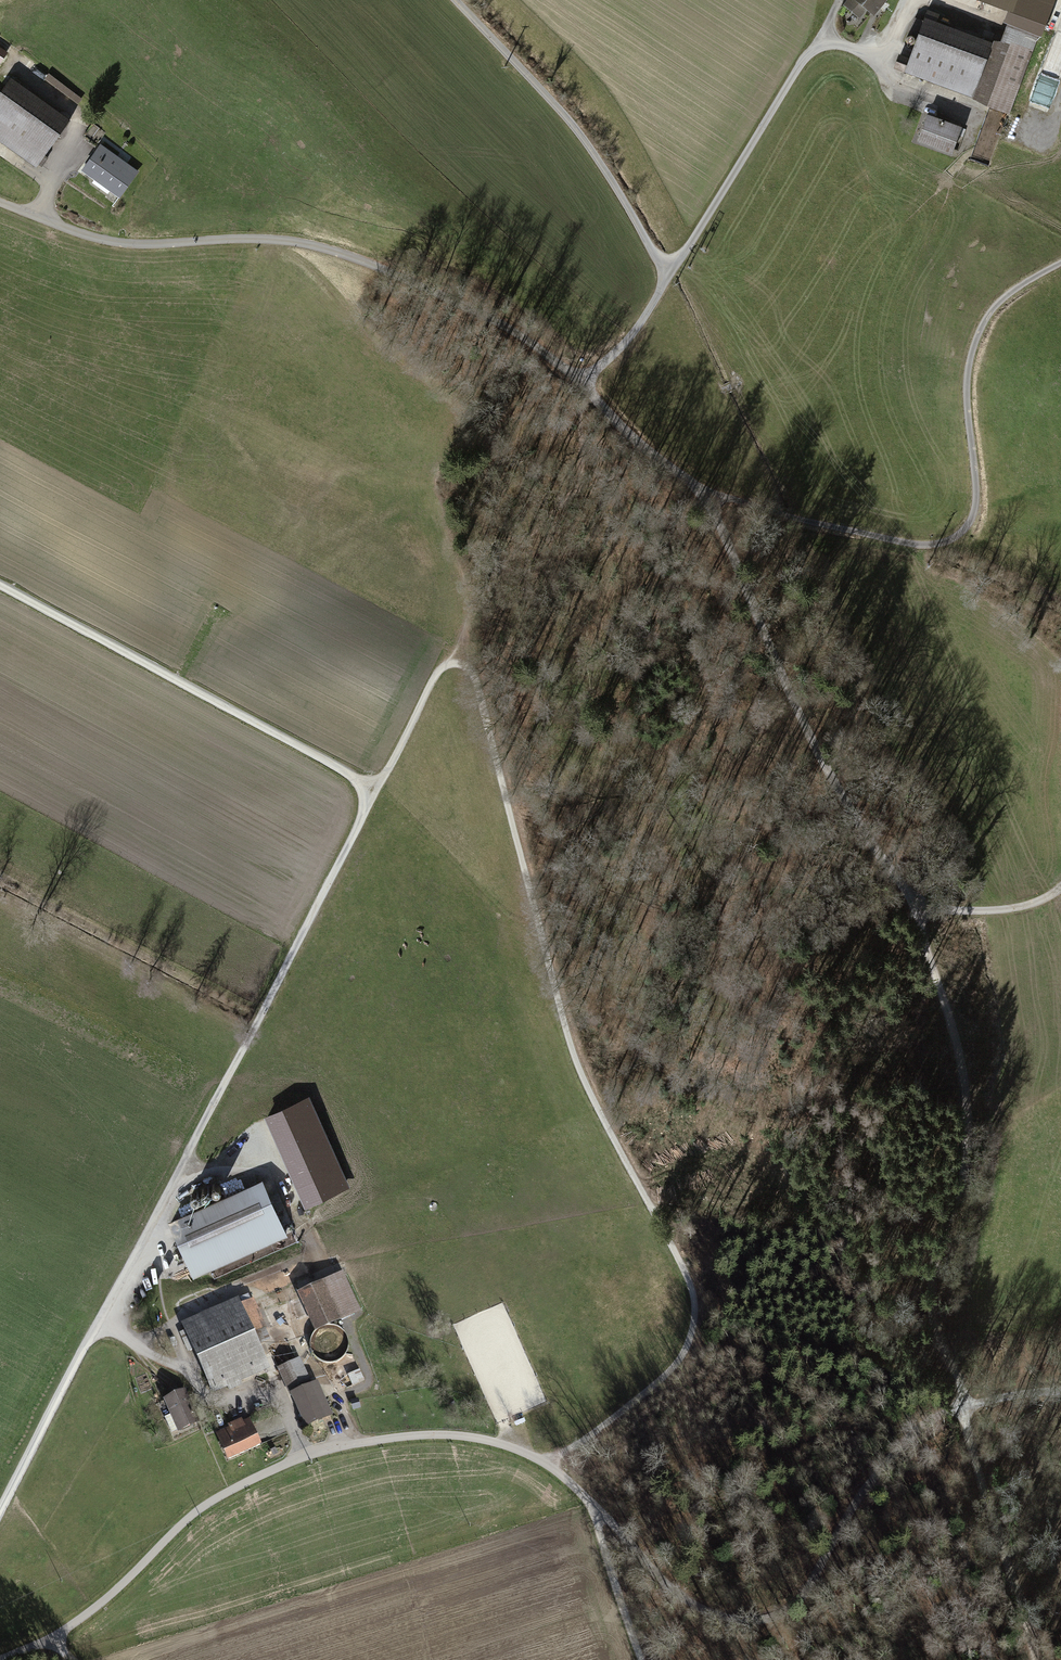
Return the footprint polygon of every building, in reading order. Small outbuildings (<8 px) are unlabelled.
[(845,4),(859,16),(866,7),(873,13),(883,0),(849,0),(845,4)] [(1048,15),(1053,0),(1007,0),(1048,15)] [(1037,34),(1010,23),(1003,44),(994,43),(937,22),(939,15),(928,10),(923,21),(915,18),(909,33),(918,36),(909,59),(900,56),(897,67),(905,70),(905,72),(973,97),(990,106),(1008,112),(1037,34)] [(48,76),(42,86),(78,107),(84,97),(48,76)] [(0,92),(0,141),(36,167),(39,164),(42,166),(47,158),(44,156),(70,120),(11,77),(0,92)] [(927,115),(918,140),(952,152),(961,127),(927,115)] [(105,133),(92,123),(83,136),(96,145),(105,133)] [(99,186),(117,161),(99,148),(84,169),(96,177),(93,182),(99,186)] [(117,161),(99,186),(108,193),(111,188),(119,195),(135,173),(117,161)] [(267,1116),(306,1203),(344,1187),(305,1100),(267,1116)] [(261,1182),(171,1222),(195,1274),(284,1235),(261,1182)] [(341,1274),(299,1294),(316,1330),(359,1310),(341,1274)] [(250,1301),(186,1329),(212,1389),(230,1382),(232,1387),(239,1384),(235,1375),(234,1375),(234,1373),(265,1360),(252,1333),(261,1329),(254,1313),(256,1313),(250,1301)] [(297,1360),(281,1368),(293,1395),(297,1393),(305,1413),(303,1414),(307,1424),(330,1414),(317,1385),(309,1388),(297,1360)] [(184,1391),(166,1399),(173,1413),(167,1416),(166,1419),(170,1430),(174,1431),(179,1429),(180,1429),(197,1421),(184,1391)] [(231,1427),(217,1433),(228,1459),(260,1445),(251,1425),(243,1429),(240,1423),(234,1426),(232,1427),(231,1426),(230,1426),(231,1427)]
